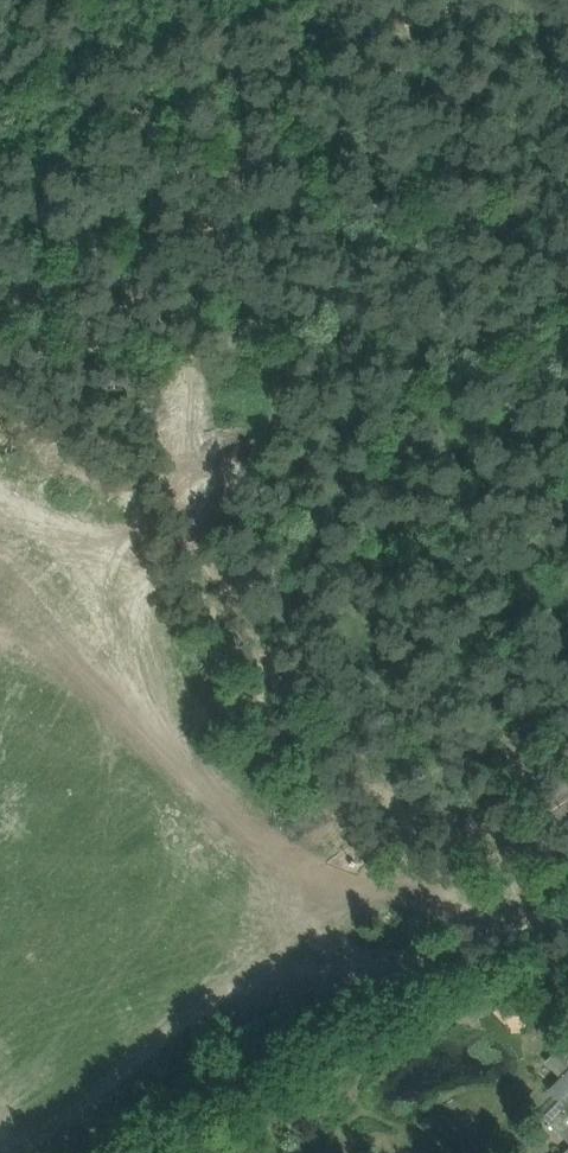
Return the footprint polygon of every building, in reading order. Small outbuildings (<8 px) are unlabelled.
[(556,1054),(567,1066),(567,1042),(556,1054)] [(549,1121),(567,1141),(567,1105),(566,1107),(565,1106),(549,1121)]
